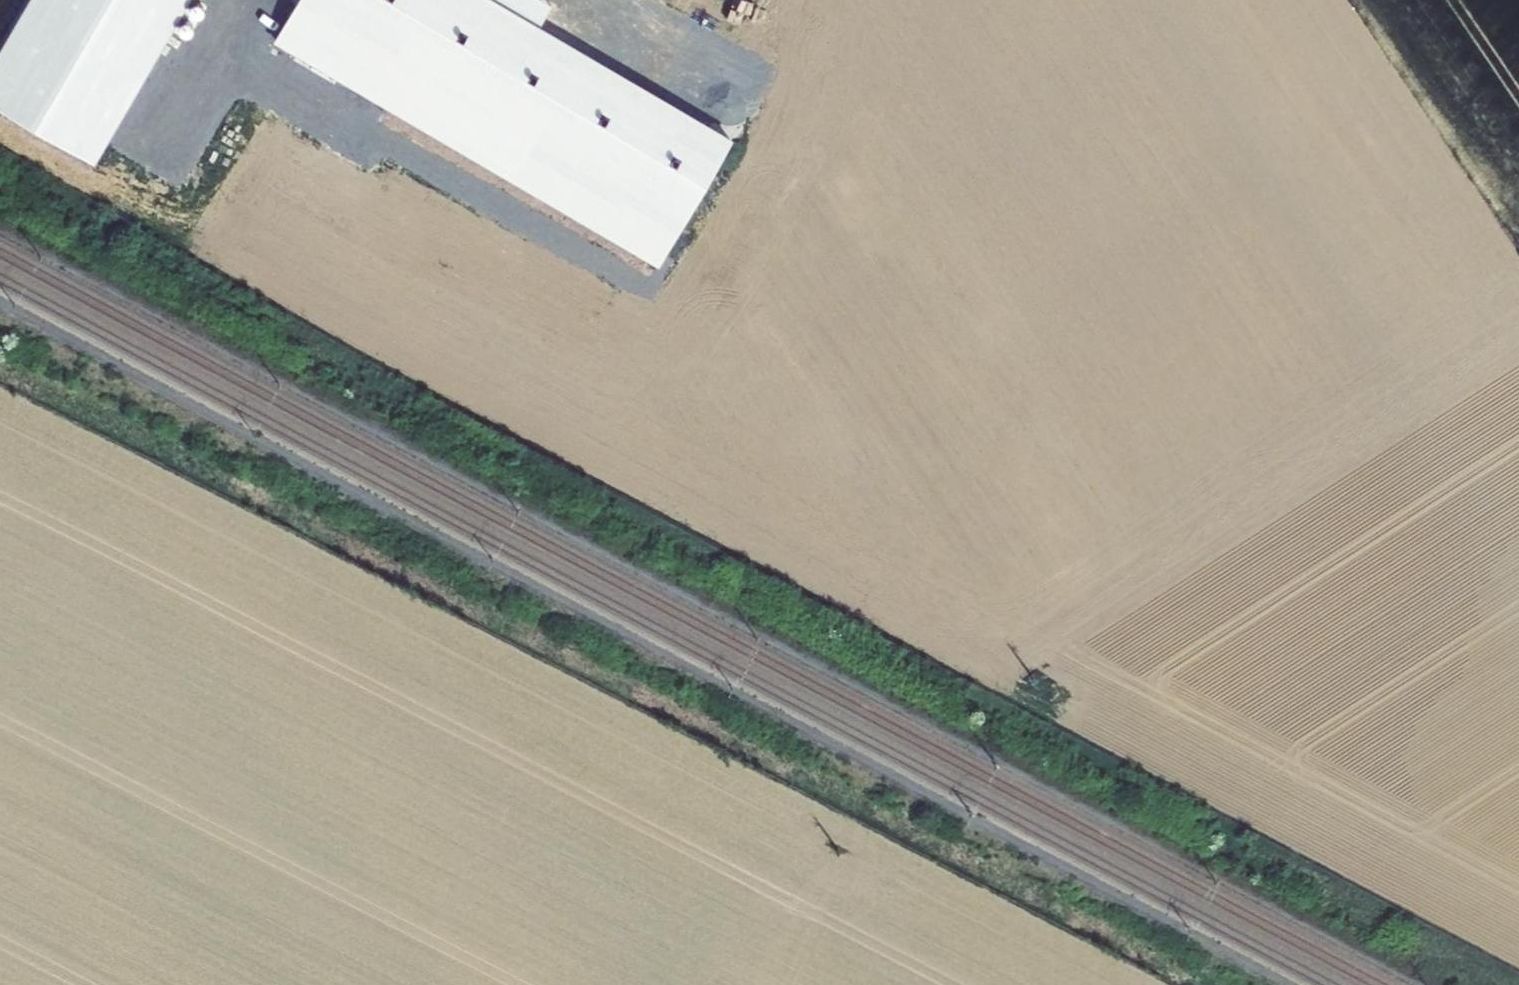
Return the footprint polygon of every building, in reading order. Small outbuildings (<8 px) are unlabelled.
[(92,163),(189,0),(28,0),(0,47),(0,108),(92,163)] [(497,0),(302,0),(274,47),(654,271),(733,139),(497,0)]
